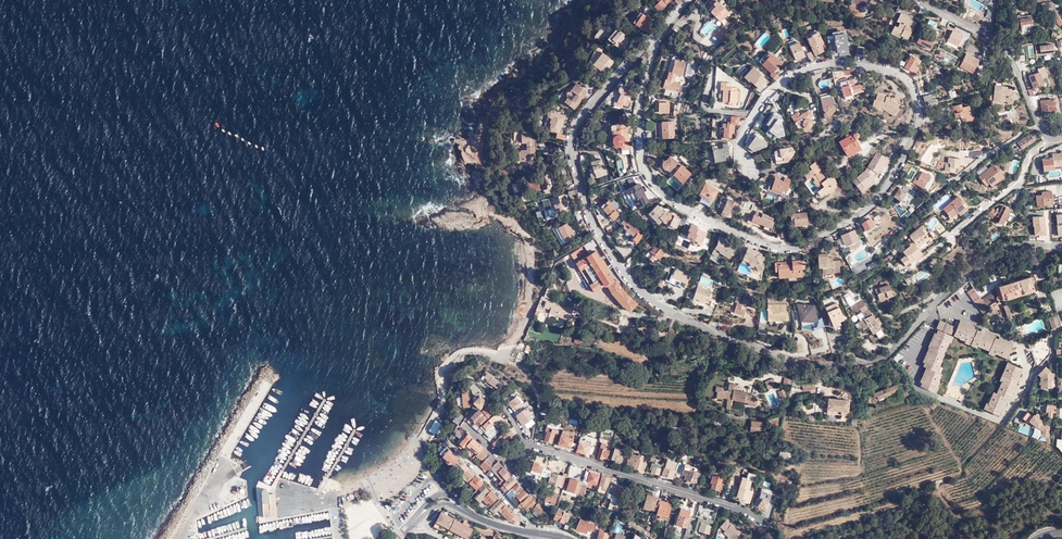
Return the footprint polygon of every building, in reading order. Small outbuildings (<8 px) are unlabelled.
[(671,0),(658,0),(659,1),(654,7),(658,11),(660,9),(661,11),(671,0)] [(721,21),(730,12),(717,0),(708,9),(721,21)] [(862,11),(855,9),(849,8),(849,10),(855,15),(861,17),(862,11)] [(1061,24),(1061,20),(1057,12),(1053,14),(1060,25),(1061,24)] [(649,33),(652,29),(647,26),(652,20),(642,13),(635,24),(649,33)] [(908,38),(915,22),(909,19),(910,17),(901,13),(897,21),(900,23),(898,27),(895,26),(891,34),(900,38),(901,35),(908,38)] [(1032,23),(1031,17),(1020,19),(1021,25),(1032,23)] [(947,27),(949,23),(941,19),(939,23),(947,27)] [(678,34),(682,30),(675,24),(672,28),(678,34)] [(611,41),(619,32),(616,29),(608,39),(611,41)] [(723,33),(719,29),(714,34),(718,38),(723,33)] [(933,42),(937,33),(930,29),(925,39),(920,36),(917,42),(931,49),(934,43),(933,42)] [(619,32),(611,41),(617,46),(618,44),(623,39),(625,36),(623,35),(625,34),(620,30),(619,32)] [(958,46),(963,35),(953,30),(947,41),(958,46)] [(823,44),(818,32),(811,35),(812,36),(807,38),(812,47),(815,55),(823,51),(821,45),(823,44)] [(723,33),(718,38),(723,43),(728,37),(723,33)] [(841,55),(848,54),(846,42),(847,42),(846,33),(836,35),(838,52),(840,51),(841,55)] [(805,56),(799,42),(789,46),(796,60),(805,56)] [(1053,45),(1043,46),(1043,47),(1042,47),(1041,46),(1035,47),(1036,54),(1054,52),(1053,45)] [(591,66),(594,68),(596,66),(601,71),(605,74),(614,62),(602,52),(591,66)] [(971,59),(972,56),(967,53),(960,66),(975,74),(979,68),(976,67),(978,62),(971,59)] [(772,73),(773,71),(781,63),(772,54),(767,59),(762,64),(772,73)] [(759,61),(762,64),(767,59),(767,56),(765,55),(759,61)] [(911,55),(909,60),(907,63),(904,68),(916,73),(919,67),(916,65),(917,63),(919,59),(915,57),(911,55)] [(680,76),(684,63),(676,60),(672,73),(669,72),(666,80),(665,79),(663,87),(677,92),(680,84),(674,82),(676,74),(680,76)] [(748,74),(754,69),(752,66),(743,76),(751,83),(751,82),(749,80),(748,74)] [(1039,72),(1042,79),(1047,77),(1044,66),(1038,69),(1039,72)] [(765,80),(754,69),(748,74),(749,80),(751,82),(757,87),(759,84),(760,85),(765,80)] [(775,80),(779,77),(773,71),(772,73),(770,75),(775,80)] [(1044,84),(1042,79),(1039,72),(1029,76),(1033,88),(1044,84)] [(844,96),(845,96),(851,95),(851,94),(851,92),(861,90),(859,84),(854,85),(852,78),(840,82),(844,96)] [(736,103),(737,90),(737,88),(731,87),(732,83),(721,82),(720,102),(728,102),(728,105),(736,105),(736,103)] [(586,93),(586,90),(578,84),(575,84),(572,90),(576,94),(571,100),(568,98),(565,102),(574,109),(586,93)] [(1002,86),(995,86),(995,85),(994,98),(1005,100),(1007,101),(1008,104),(1017,96),(1014,92),(1013,93),(1010,89),(1006,89),(1002,88),(1002,86)] [(631,90),(621,86),(620,86),(619,87),(618,89),(618,91),(619,93),(616,100),(624,104),(631,90)] [(826,112),(824,114),(825,117),(827,118),(836,110),(832,106),(834,104),(831,92),(820,95),(823,109),(826,112)] [(898,103),(899,100),(877,94),(876,100),(874,99),(872,106),(882,109),(893,115),(900,104),(898,103)] [(924,99),(925,105),(934,102),(933,99),(932,94),(929,95),(930,98),(924,99)] [(1055,110),(1054,99),(1041,100),(1042,112),(1055,110)] [(669,113),(669,103),(660,103),(659,113),(669,113)] [(954,109),(955,109),(957,109),(957,112),(956,112),(955,113),(956,117),(961,116),(961,117),(969,115),(968,110),(970,109),(969,105),(962,107),(962,103),(953,105),(954,109)] [(559,132),(561,126),(562,123),(565,117),(562,115),(562,114),(555,112),(556,110),(553,109),(552,112),(547,110),(547,112),(547,114),(547,116),(548,117),(551,118),(550,122),(551,123),(551,126),(549,128),(559,132)] [(801,115),(799,112),(791,116),(798,127),(802,127),(803,128),(810,128),(813,123),(810,119),(812,116),(812,113),(808,110),(801,115)] [(766,124),(777,133),(780,128),(778,127),(781,122),(777,119),(778,118),(778,117),(778,115),(776,114),(775,114),(773,115),(766,124)] [(739,125),(739,117),(731,116),(731,119),(725,119),(725,122),(727,122),(729,122),(729,124),(727,124),(723,124),(722,127),(722,133),(722,139),(727,139),(727,138),(731,138),(732,133),(739,133),(739,125)] [(674,138),(673,121),(661,122),(661,123),(655,123),(656,137),(661,137),(662,138),(674,138)] [(617,129),(614,130),(615,135),(613,137),(612,139),(612,141),(613,143),(614,145),(616,146),(618,147),(622,146),(622,149),(629,149),(626,128),(625,128),(625,123),(616,124),(617,129)] [(519,153),(519,161),(529,159),(529,158),(532,157),(535,157),(534,130),(523,131),(523,135),(522,135),(522,143),(527,143),(527,150),(522,150),(519,153)] [(848,156),(861,148),(855,138),(858,137),(858,136),(858,134),(858,133),(856,132),(854,132),(839,141),(848,156)] [(1017,142),(1021,148),(1033,140),(1029,134),(1017,142)] [(747,150),(752,154),(753,152),(758,150),(761,146),(764,147),(764,146),(766,144),(767,143),(756,136),(748,147),(749,148),(747,150)] [(717,149),(717,148),(712,149),(715,161),(727,159),(726,155),(729,155),(727,143),(722,144),(723,148),(717,149)] [(774,151),(775,156),(776,164),(784,162),(784,159),(784,157),(788,156),(789,159),(789,161),(795,152),(792,147),(778,149),(774,151)] [(877,152),(868,166),(873,169),(876,171),(877,172),(879,169),(882,171),(889,159),(877,152)] [(1053,154),(1053,158),(1044,159),(1045,169),(1054,168),(1054,166),(1061,165),(1061,153),(1053,154)] [(951,167),(956,168),(959,168),(960,158),(948,157),(949,156),(944,155),(943,162),(946,163),(945,170),(951,171),(951,167)] [(682,182),(690,173),(670,156),(668,160),(665,160),(663,161),(662,164),(662,166),(663,168),(664,169),(666,170),(668,170),(682,182)] [(591,162),(594,172),(595,171),(597,176),(607,174),(604,165),(603,165),(601,159),(591,162)] [(828,192),(833,189),(839,185),(832,176),(828,179),(825,174),(826,173),(823,169),(822,169),(816,161),(810,167),(812,169),(804,175),(808,180),(812,177),(815,180),(813,182),(817,187),(821,183),(823,187),(817,191),(821,196),(824,194),(825,195),(828,192)] [(873,169),(868,166),(866,170),(853,181),(861,191),(862,192),(864,192),(865,192),(866,191),(866,189),(869,186),(875,181),(873,176),(872,171),(873,169)] [(1002,175),(996,168),(992,171),(990,167),(978,176),(981,180),(984,178),(989,184),(991,186),(996,182),(995,180),(1002,175)] [(927,182),(930,176),(923,171),(918,179),(916,178),(913,182),(922,188),(926,181),(927,182)] [(785,194),(791,180),(785,177),(783,182),(775,179),(773,183),(770,182),(767,190),(781,195),(782,193),(785,194)] [(535,190),(541,188),(547,187),(546,178),(528,182),(530,190),(535,190)] [(962,179),(956,184),(958,187),(961,185),(962,186),(965,183),(962,179)] [(646,202),(644,197),(643,195),(645,194),(640,183),(633,187),(634,189),(631,191),(637,206),(646,202)] [(902,208),(907,203),(915,191),(908,187),(906,191),(898,186),(892,196),(899,200),(897,203),(902,208)] [(1043,202),(1052,201),(1051,191),(1042,192),(1042,195),(1036,196),(1037,205),(1043,205),(1043,202)] [(981,202),(985,199),(980,193),(976,196),(981,202)] [(564,195),(549,199),(551,208),(552,213),(561,211),(561,208),(564,208),(567,207),(566,201),(567,199),(567,196),(564,196),(564,195)] [(961,203),(963,201),(958,196),(943,208),(951,217),(957,212),(959,215),(966,209),(962,205),(961,203)] [(972,199),(977,205),(981,202),(976,196),(972,199)] [(728,199),(722,211),(727,217),(734,201),(728,199)] [(602,207),(610,216),(613,220),(619,215),(618,214),(615,211),(617,209),(609,200),(602,207)] [(663,213),(664,212),(660,208),(659,210),(656,206),(650,212),(657,220),(664,214),(663,213)] [(1004,220),(1008,214),(1000,210),(997,208),(996,211),(994,209),(987,214),(992,218),(994,215),(1000,218),(1004,220)] [(665,219),(666,215),(664,214),(657,220),(650,212),(649,213),(659,224),(661,221),(663,222),(669,225),(670,222),(665,219)] [(680,219),(668,212),(666,215),(665,219),(670,222),(669,225),(676,228),(680,219)] [(790,214),(791,220),(794,220),(794,224),(802,223),(802,225),(807,225),(806,212),(790,214)] [(774,218),(762,213),(761,217),(755,214),(754,214),(752,220),(771,228),(774,222),(773,221),(774,218)] [(1045,226),(1045,216),(1033,217),(1033,227),(1034,227),(1035,236),(1047,236),(1047,226),(1045,226)] [(866,230),(875,225),(870,218),(862,223),(866,230)] [(637,234),(640,231),(629,221),(628,222),(625,219),(622,223),(624,226),(623,227),(634,237),(633,239),(637,242),(641,237),(637,234)] [(915,219),(910,223),(916,230),(921,226),(915,219)] [(566,241),(575,236),(568,223),(559,228),(566,241)] [(948,229),(943,223),(940,226),(945,232),(948,229)] [(702,243),(702,242),(704,239),(705,236),(707,232),(698,228),(691,225),(688,231),(689,232),(687,236),(695,239),(702,243)] [(916,230),(909,236),(911,238),(913,240),(918,246),(925,240),(926,241),(929,239),(925,234),(924,232),(926,230),(922,225),(921,226),(916,230)] [(936,229),(941,235),(945,232),(940,226),(936,229)] [(848,244),(858,240),(859,240),(855,230),(841,235),(843,240),(840,241),(842,247),(848,244)] [(720,252),(730,258),(736,246),(728,242),(727,244),(724,242),(725,240),(725,238),(719,236),(718,244),(715,248),(720,250),(720,252)] [(595,238),(570,254),(574,261),(587,252),(588,254),(595,250),(594,248),(599,244),(595,238)] [(860,244),(858,240),(848,244),(850,248),(852,249),(859,246),(860,244)] [(919,251),(920,249),(919,247),(918,246),(913,240),(909,244),(910,246),(903,251),(905,255),(900,259),(905,266),(909,262),(910,264),(922,254),(919,251)] [(659,259),(665,252),(656,245),(650,252),(659,259)] [(718,256),(720,252),(720,250),(715,248),(712,253),(718,256)] [(756,256),(761,253),(748,248),(748,249),(754,252),(756,256)] [(765,255),(761,253),(756,256),(754,252),(748,249),(744,258),(749,260),(752,266),(754,269),(759,271),(763,269),(764,264),(762,262),(762,261),(763,261),(764,260),(765,259),(765,255)] [(601,261),(595,251),(576,264),(594,292),(613,280),(607,271),(609,269),(602,259),(601,261)] [(797,253),(792,254),(792,261),(801,260),(801,255),(800,255),(800,252),(797,253)] [(840,272),(840,263),(837,263),(837,260),(833,260),(833,258),(828,257),(828,254),(819,254),(819,267),(823,267),(823,269),(833,269),(833,272),(834,272),(840,272)] [(851,265),(856,263),(852,256),(848,258),(851,265)] [(749,268),(752,266),(749,260),(744,258),(742,262),(747,264),(749,268)] [(801,260),(792,261),(792,262),(792,264),(782,264),(782,262),(775,263),(775,271),(779,271),(779,277),(802,276),(802,268),(801,261),(801,260)] [(1033,283),(1031,278),(1031,277),(999,286),(1001,293),(1003,301),(1035,291),(1033,283)] [(620,286),(616,280),(607,286),(611,292),(611,293),(623,307),(624,307),(630,312),(637,303),(631,299),(620,286)] [(893,295),(888,280),(880,283),(881,287),(879,288),(881,293),(877,294),(880,302),(888,299),(888,297),(893,295)] [(711,291),(703,288),(698,286),(693,300),(706,305),(709,297),(711,291)] [(981,300),(971,288),(966,292),(983,314),(988,309),(987,307),(981,300)] [(991,293),(981,300),(987,307),(996,300),(991,293)] [(743,299),(736,297),(736,298),(735,302),(737,303),(734,312),(743,315),(747,305),(754,308),(757,299),(745,295),(743,299)] [(710,307),(715,309),(718,302),(713,300),(710,307)] [(859,309),(861,312),(864,318),(862,319),(857,322),(861,329),(865,327),(867,326),(869,329),(872,334),(874,332),(878,338),(883,335),(871,314),(861,300),(852,306),(855,311),(859,309)] [(542,307),(538,305),(535,313),(538,314),(539,313),(541,312),(544,312),(544,311),(571,321),(573,317),(571,316),(572,313),(567,311),(567,309),(546,302),(545,304),(544,303),(542,307)] [(776,304),(776,303),(768,303),(768,319),(778,319),(778,321),(787,320),(787,315),(784,315),(784,313),(787,313),(786,303),(778,303),(778,304),(776,304)] [(844,320),(837,304),(825,309),(833,328),(840,324),(839,322),(844,320)] [(1003,306),(1007,318),(1011,317),(1012,317),(1008,305),(1003,306)] [(1060,325),(1057,315),(1049,317),(1052,328),(1060,325)] [(970,326),(970,325),(960,320),(956,331),(967,336),(966,338),(979,343),(979,341),(991,346),(991,348),(997,351),(998,349),(1009,354),(1014,343),(1003,338),(1003,340),(1001,340),(1002,338),(999,337),(999,338),(995,337),(996,335),(986,331),(985,333),(983,332),(984,330),(981,329),(981,331),(974,328),(975,326),(972,325),(971,327),(970,326)] [(951,334),(954,327),(940,321),(936,328),(951,334)] [(946,341),(948,335),(937,330),(936,334),(934,333),(933,336),(935,336),(934,338),(932,338),(928,347),(929,348),(924,358),(926,359),(925,360),(924,360),(923,362),(924,363),(923,366),(926,368),(921,378),(923,379),(923,380),(921,380),(920,382),(922,383),(920,386),(931,391),(933,385),(932,384),(937,372),(934,371),(937,365),(935,364),(940,352),(939,351),(944,340),(946,341)] [(967,336),(956,331),(954,336),(966,340),(965,342),(977,347),(978,345),(990,351),(989,352),(995,355),(996,353),(1007,358),(1009,354),(998,349),(997,351),(991,348),(991,346),(979,341),(979,343),(966,338),(967,336)] [(953,337),(948,335),(946,341),(944,340),(939,351),(940,352),(935,364),(937,365),(934,371),(937,372),(932,384),(933,385),(931,391),(935,393),(938,387),(936,386),(941,374),(938,372),(941,366),(939,365),(944,354),(943,353),(948,342),(950,343),(953,337)] [(580,342),(582,343),(584,338),(578,336),(578,337),(576,336),(574,342),(579,344),(580,342)] [(983,408),(987,410),(990,403),(992,404),(997,393),(1000,394),(1006,382),(1004,381),(1012,364),(1008,362),(1000,380),(1001,381),(996,392),(993,391),(988,402),(986,401),(983,408)] [(1001,407),(1003,408),(1008,398),(1011,400),(1015,390),(1014,389),(1014,387),(1016,388),(1018,385),(1016,384),(1022,371),(1020,370),(1021,368),(1012,364),(1004,381),(1006,382),(1000,394),(997,393),(992,404),(990,403),(987,410),(998,415),(1000,411),(1001,412),(1002,409),(1001,409),(1001,407)] [(1057,382),(1057,374),(1051,374),(1051,372),(1046,367),(1039,375),(1041,377),(1041,389),(1052,389),(1052,382),(1057,382)] [(500,382),(490,376),(488,380),(486,381),(498,389),(500,387),(498,386),(500,382)] [(790,388),(792,381),(784,379),(783,386),(790,388)] [(768,391),(776,387),(773,380),(765,383),(768,391)] [(803,390),(815,388),(814,381),(801,383),(803,390)] [(469,387),(473,395),(479,389),(473,383),(469,387)] [(749,406),(751,396),(747,395),(747,393),(736,391),(737,385),(731,384),(730,387),(728,387),(728,391),(733,392),(721,390),(722,388),(715,387),(714,392),(717,392),(716,399),(722,400),(722,399),(727,399),(725,409),(730,410),(730,407),(731,401),(748,404),(747,406),(749,406)] [(902,391),(900,386),(899,384),(884,391),(883,389),(865,398),(866,400),(863,401),(865,406),(872,403),(870,400),(876,397),(878,401),(902,391)] [(965,402),(967,396),(947,388),(944,394),(965,402)] [(467,397),(467,389),(461,389),(462,397),(456,398),(456,406),(460,408),(470,407),(469,397),(467,397)] [(509,407),(513,412),(522,405),(517,398),(519,396),(516,392),(509,397),(511,399),(506,403),(509,407)] [(486,402),(484,401),(480,396),(474,403),(479,409),(486,402)] [(824,409),(828,409),(848,411),(849,400),(825,398),(824,409)] [(489,419),(495,414),(491,410),(494,406),(489,402),(486,405),(487,406),(482,411),(489,419)] [(1055,413),(1056,406),(1047,405),(1046,412),(1048,412),(1048,417),(1052,418),(1053,413),(1055,413)] [(526,406),(518,412),(526,422),(531,418),(532,418),(528,413),(530,412),(526,406)] [(478,410),(471,417),(476,422),(483,415),(479,410),(478,410)] [(454,417),(455,418),(452,421),(457,425),(463,416),(458,412),(454,417)] [(1034,417),(1027,412),(1022,418),(1028,422),(1029,421),(1038,428),(1042,430),(1042,435),(1047,437),(1049,437),(1049,427),(1043,422),(1044,421),(1041,418),(1034,417)] [(504,421),(496,413),(495,414),(489,419),(488,420),(493,424),(497,428),(498,427),(499,427),(502,424),(501,424),(504,421)] [(476,424),(480,428),(488,420),(484,416),(476,424)] [(438,424),(441,426),(441,423),(435,420),(429,430),(434,434),(437,433),(434,431),(433,427),(435,425),(438,424)] [(481,428),(485,432),(492,425),(493,424),(488,420),(481,428)] [(760,433),(762,423),(751,421),(750,432),(757,433),(760,433)] [(444,425),(441,426),(438,424),(435,425),(433,427),(434,431),(437,433),(438,438),(445,427),(444,425)] [(492,425),(485,432),(491,438),(498,431),(492,425)] [(554,444),(559,429),(552,427),(547,425),(545,430),(547,431),(544,440),(554,444)] [(514,435),(511,428),(508,429),(503,431),(501,432),(503,434),(507,438),(514,435)] [(572,442),(574,434),(562,430),(558,444),(573,449),(575,442),(572,442)] [(459,443),(463,447),(466,444),(472,438),(468,434),(459,443)] [(499,446),(502,444),(501,443),(506,438),(503,435),(498,440),(497,439),(495,441),(499,446)] [(586,454),(586,452),(587,449),(588,450),(591,442),(584,440),(585,438),(580,437),(576,451),(586,454)] [(466,444),(476,454),(482,447),(472,438),(466,444)] [(606,458),(609,450),(604,449),(606,444),(601,443),(596,458),(602,460),(604,457),(606,458)] [(453,466),(459,459),(446,446),(440,453),(447,460),(453,466)] [(475,455),(480,459),(487,451),(482,447),(476,454),(475,455)] [(620,462),(624,451),(614,448),(611,459),(620,462)] [(482,461),(489,453),(487,451),(480,459),(482,461)] [(494,459),(490,454),(480,465),(485,470),(487,469),(489,470),(493,465),(491,464),(494,459)] [(633,465),(636,455),(630,454),(629,459),(627,464),(633,465)] [(637,456),(636,455),(633,465),(634,465),(633,467),(633,468),(644,471),(646,463),(641,462),(643,455),(637,454),(637,456)] [(468,468),(459,459),(453,466),(452,466),(461,475),(468,468)] [(545,477),(547,472),(545,471),(546,468),(538,466),(539,463),(532,461),(529,472),(545,477)] [(672,479),(676,464),(667,461),(662,476),(672,479)] [(490,469),(495,474),(501,468),(496,462),(490,469)] [(658,475),(662,465),(652,462),(650,469),(652,469),(651,472),(658,475)] [(685,480),(689,466),(684,465),(681,477),(684,478),(684,479),(685,480)] [(690,467),(689,466),(685,480),(686,480),(691,482),(694,482),(694,481),(697,482),(699,474),(696,472),(689,470),(690,467)] [(475,476),(468,468),(461,475),(457,479),(464,485),(466,483),(465,481),(466,480),(468,483),(475,476)] [(499,482),(502,484),(510,477),(501,468),(495,474),(498,477),(501,474),(504,477),(499,482)] [(599,475),(585,471),(582,482),(579,493),(578,494),(583,495),(587,482),(596,485),(599,475)] [(562,488),(567,474),(563,473),(562,476),(547,472),(545,477),(548,478),(547,482),(559,486),(559,487),(562,488)] [(746,479),(754,481),(756,475),(748,472),(746,479)] [(718,490),(719,489),(720,483),(722,477),(712,474),(711,478),(710,483),(711,483),(710,488),(718,490)] [(483,483),(475,476),(468,483),(476,490),(478,488),(482,484),(483,483)] [(502,484),(499,487),(504,492),(515,481),(510,476),(510,477),(502,484)] [(602,476),(599,485),(602,486),(601,490),(605,492),(609,478),(602,476)] [(579,493),(582,482),(570,479),(566,489),(577,493),(577,492),(579,493)] [(517,483),(507,492),(512,497),(513,498),(522,489),(517,483)] [(489,492),(482,484),(478,488),(481,492),(478,495),(482,499),(489,492)] [(610,486),(608,494),(612,495),(611,496),(620,499),(624,487),(615,484),(614,487),(610,486)] [(745,489),(742,488),(741,493),(739,500),(749,503),(752,491),(745,489)] [(270,510),(269,494),(269,493),(269,492),(268,491),(267,490),(266,489),(265,489),(264,489),(263,489),(262,490),(261,491),(261,492),(262,511),(270,510)] [(522,489),(513,498),(511,499),(520,508),(529,499),(530,498),(528,496),(522,489)] [(498,497),(491,490),(489,492),(482,499),(481,500),(485,504),(487,503),(490,505),(498,497)] [(547,491),(545,497),(554,504),(557,494),(547,491)] [(392,506),(404,493),(389,500),(392,506)] [(276,515),(274,494),(269,494),(270,510),(262,511),(262,516),(276,515)] [(660,500),(660,498),(647,494),(643,507),(657,511),(659,502),(660,500)] [(611,496),(611,498),(610,501),(611,501),(610,502),(618,504),(620,499),(611,496)] [(762,511),(768,502),(759,496),(753,505),(762,511)] [(510,498),(510,499),(519,508),(520,508),(511,499),(510,498)] [(528,510),(534,504),(535,504),(530,498),(529,499),(530,501),(525,505),(528,510)] [(497,510),(504,504),(499,500),(492,507),(496,512),(497,510)] [(659,502),(657,511),(656,514),(659,515),(660,514),(667,516),(670,505),(659,502)] [(540,515),(545,508),(538,503),(533,509),(540,515)] [(506,518),(512,512),(505,505),(501,509),(503,511),(501,513),(506,518)] [(686,528),(684,535),(690,536),(695,519),(690,517),(691,512),(681,508),(676,525),(686,528)] [(560,517),(558,521),(563,523),(567,514),(558,509),(555,515),(560,517)] [(470,522),(464,519),(462,523),(440,512),(436,521),(440,523),(449,528),(467,538),(472,529),(468,526),(470,522)] [(516,523),(519,519),(512,512),(506,518),(508,521),(509,520),(511,518),(513,520),(516,523)] [(712,520),(709,519),(708,521),(698,518),(694,529),(708,534),(712,520)] [(575,529),(577,529),(579,524),(593,531),(595,526),(580,519),(575,529)] [(730,538),(743,538),(738,537),(739,532),(725,521),(720,527),(724,531),(731,536),(730,538)] [(449,528),(440,523),(437,528),(446,533),(449,528)] [(579,524),(577,529),(585,534),(587,530),(589,531),(590,530),(593,532),(593,531),(579,524)] [(477,525),(476,528),(491,535),(493,530),(477,525)] [(597,538),(601,538),(607,538),(608,536),(606,535),(607,533),(599,531),(597,538)]
